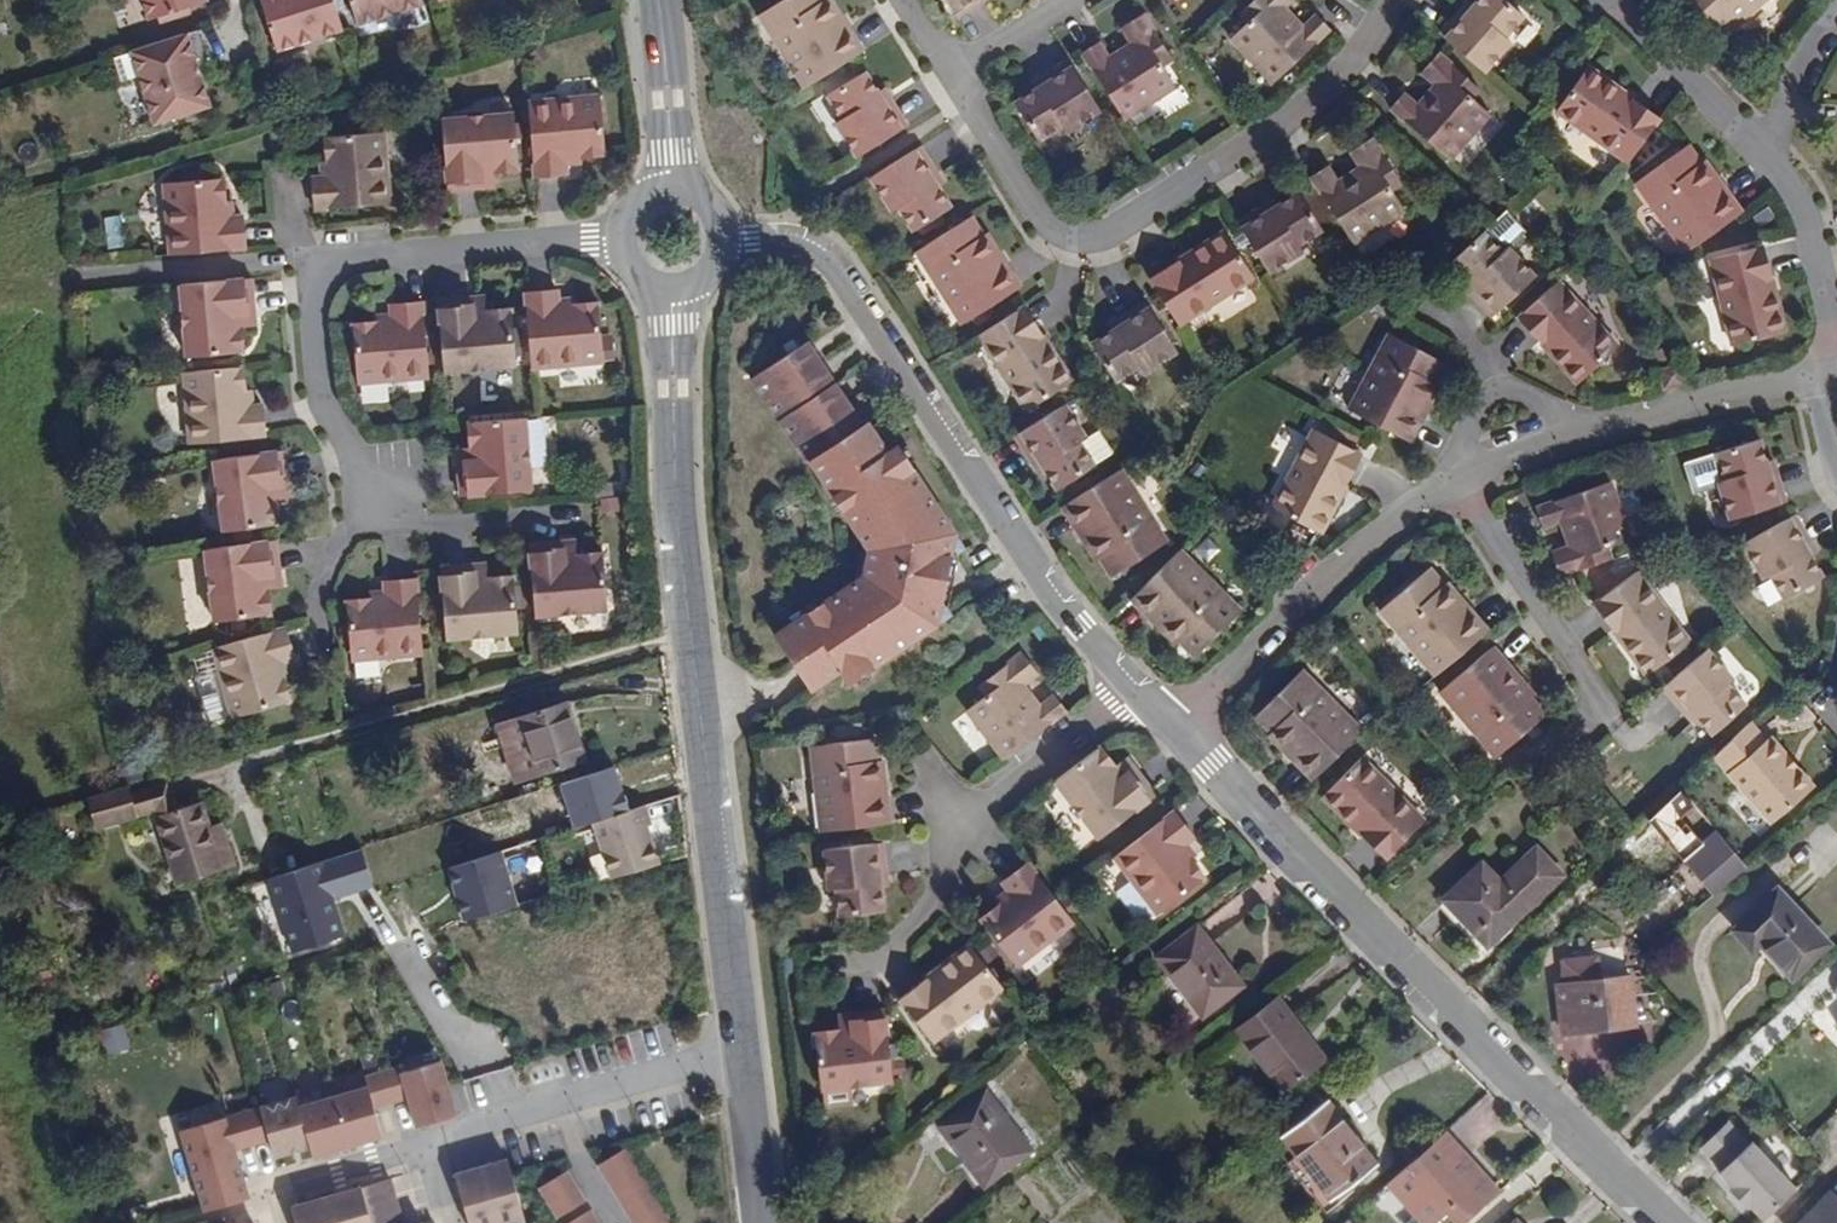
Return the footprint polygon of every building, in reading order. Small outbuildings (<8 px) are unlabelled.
[(150,20),(209,2),(208,0),(144,0),(150,20)] [(277,46),(342,25),(334,0),(262,0),(277,46)] [(359,23),(424,1),(423,0),(351,0),(359,23)] [(807,88),(868,52),(852,27),(846,30),(839,20),(845,16),(834,0),(833,0),(830,1),(830,0),(788,0),(762,15),(807,88)] [(964,9),(978,0),(958,0),(964,9)] [(1289,0),(1254,0),(1248,5),(1259,17),(1242,34),(1280,74),(1337,23),(1324,6),(1310,20),(1299,9),(1294,12),(1286,3),(1289,0)] [(1292,0),(1289,0),(1286,3),(1294,12),(1299,9),(1292,0)] [(1439,33),(1484,73),(1511,43),(1505,39),(1523,18),(1502,0),(1480,0),(1476,5),(1468,14),(1460,9),(1439,33)] [(1467,0),(1460,9),(1468,14),(1476,5),(1467,0)] [(1722,34),(1756,0),(1690,0),(1722,34)] [(852,27),(845,16),(839,20),(846,30),(852,27)] [(1092,61),(1134,128),(1185,94),(1172,74),(1184,66),(1155,20),(1134,34),(1144,48),(1147,53),(1140,58),(1135,54),(1120,65),(1110,49),(1092,61)] [(212,25),(144,47),(167,119),(222,102),(213,71),(226,67),(212,25)] [(1147,53),(1144,48),(1135,54),(1140,58),(1147,53)] [(1437,97),(1432,91),(1420,106),(1405,94),(1392,110),(1451,161),(1489,117),(1472,100),(1478,91),(1438,54),(1423,74),(1436,87),(1442,91),(1437,97)] [(1625,163),(1657,118),(1626,94),(1624,98),(1611,89),(1614,85),(1585,64),(1553,108),(1625,163)] [(1078,69),(1050,86),(1054,94),(1043,100),(1024,111),(1047,149),(1071,133),(1075,139),(1110,118),(1078,69)] [(842,126),(862,159),(912,127),(895,100),(889,104),(882,93),(869,74),(833,98),(847,121),(842,126)] [(1624,98),(1626,94),(1614,85),(1611,89),(1624,98)] [(1054,94),(1050,86),(1040,93),(1043,100),(1054,94)] [(1436,87),(1432,91),(1437,97),(1442,91),(1436,87)] [(889,104),(895,100),(889,90),(882,93),(889,104)] [(600,98),(527,105),(534,181),(569,178),(568,169),(567,163),(582,162),(582,158),(605,156),(600,98)] [(511,109),(439,117),(445,189),(478,186),(477,178),(492,177),(491,170),(517,167),(511,109)] [(335,170),(327,172),(320,172),(322,207),(398,200),(391,129),(336,134),(337,156),(333,156),(335,170)] [(1329,162),(1311,174),(1353,241),(1404,207),(1390,187),(1402,180),(1373,133),(1352,147),(1362,163),(1366,168),(1358,173),(1354,167),(1337,177),(1329,162)] [(1684,250),(1740,210),(1725,190),(1721,192),(1711,178),(1716,176),(1703,157),(1699,159),(1686,141),(1634,177),(1684,250)] [(921,149),(872,181),(893,218),(901,214),(915,236),(952,211),(939,193),(932,183),(938,179),(921,149)] [(327,157),(327,172),(335,170),(333,156),(327,157)] [(1362,163),(1354,167),(1358,173),(1366,168),(1362,163)] [(1721,192),(1725,190),(1716,176),(1711,178),(1721,192)] [(493,185),(492,177),(477,178),(478,186),(493,185)] [(160,181),(166,254),(240,247),(238,212),(229,212),(223,212),(221,198),(218,198),(216,178),(160,181)] [(944,189),(938,179),(932,183),(939,193),(944,189)] [(1266,203),(1238,222),(1269,271),(1304,248),(1300,241),(1322,228),(1299,189),(1281,202),(1271,208),(1266,203)] [(1271,208),(1281,202),(1275,195),(1266,203),(1271,208)] [(227,197),(221,198),(223,212),(229,212),(227,197)] [(971,220),(916,255),(964,329),(1022,293),(988,241),(985,243),(971,220)] [(1513,262),(1483,230),(1440,269),(1463,296),(1469,291),(1477,300),(1493,316),(1525,287),(1506,267),(1513,262)] [(1149,279),(1179,325),(1254,277),(1223,231),(1190,253),(1194,260),(1182,266),(1178,260),(1149,279)] [(1766,278),(1771,275),(1763,243),(1710,254),(1729,342),(1783,331),(1774,291),(1769,292),(1766,278)] [(1194,260),(1190,253),(1178,260),(1182,266),(1194,260)] [(1774,291),(1771,275),(1766,278),(1769,292),(1774,291)] [(250,278),(179,283),(184,356),(241,352),(240,327),(247,327),(245,311),(253,311),(250,278)] [(1619,345),(1558,278),(1517,316),(1546,347),(1549,342),(1560,353),(1557,359),(1578,383),(1619,345)] [(524,292),(529,368),(601,364),(596,306),(574,307),(574,305),(560,305),(560,300),(558,289),(524,292)] [(1472,306),(1477,300),(1469,291),(1463,296),(1472,306)] [(483,295),(469,297),(468,305),(484,304),(483,295)] [(469,297),(436,300),(442,370),(513,364),(510,308),(484,310),(484,304),(468,305),(469,297)] [(389,320),(372,322),(372,325),(352,326),(356,384),(426,377),(421,302),(387,304),(388,313),(389,320)] [(1113,376),(1118,383),(1140,367),(1145,375),(1179,354),(1147,303),(1120,319),(1123,327),(1112,334),(1095,346),(1113,376)] [(245,311),(247,327),(253,325),(253,311),(245,311)] [(372,315),(372,322),(389,320),(388,313),(372,315)] [(1123,327),(1120,319),(1108,326),(1112,334),(1123,327)] [(1007,320),(961,349),(1009,425),(1056,396),(1037,367),(1032,370),(1024,358),(1028,354),(1007,320)] [(1422,400),(1426,403),(1435,383),(1431,381),(1442,360),(1385,331),(1345,406),(1408,439),(1422,411),(1418,409),(1422,400)] [(807,333),(753,365),(802,450),(807,447),(863,539),(849,589),(757,643),(790,703),(822,685),(830,695),(951,622),(941,605),(949,571),(965,561),(892,441),(883,445),(864,415),(859,419),(807,333)] [(1549,342),(1546,347),(1557,359),(1560,353),(1549,342)] [(1032,370),(1037,367),(1028,354),(1024,358),(1032,370)] [(1665,389),(1684,385),(1680,363),(1660,367),(1665,389)] [(239,366),(180,371),(187,443),(262,436),(260,402),(250,402),(245,403),(244,389),(240,388),(239,366)] [(1422,411),(1426,403),(1422,400),(1418,409),(1422,411)] [(1057,411),(1007,443),(1025,470),(1031,465),(1039,477),(1051,496),(1088,474),(1073,449),(1079,444),(1057,411)] [(528,491),(520,416),(466,420),(469,446),(462,447),(462,462),(455,462),(457,496),(528,491)] [(1337,486),(1342,487),(1361,452),(1313,426),(1270,504),(1318,530),(1335,500),(1331,498),(1337,486)] [(1769,470),(1767,459),(1760,437),(1719,446),(1724,472),(1718,474),(1727,514),(1785,501),(1776,468),(1769,470)] [(454,447),(455,462),(462,462),(462,447),(454,447)] [(273,450),(203,459),(212,532),(267,525),(266,500),(270,501),(270,484),(278,485),(273,450)] [(1774,458),(1767,459),(1769,470),(1776,468),(1774,458)] [(1031,465),(1025,470),(1031,482),(1039,477),(1031,465)] [(1114,475),(1056,513),(1072,537),(1077,533),(1084,543),(1079,548),(1088,563),(1092,560),(1107,581),(1161,547),(1114,475)] [(1560,574),(1612,556),(1607,541),(1628,533),(1611,479),(1537,504),(1543,522),(1560,518),(1565,536),(1571,534),(1574,542),(1568,544),(1550,550),(1560,574)] [(270,484),(270,501),(280,500),(278,485),(270,484)] [(1335,500),(1342,487),(1337,486),(1331,498),(1335,500)] [(1810,541),(1793,513),(1743,542),(1763,578),(1770,573),(1784,597),(1821,575),(1810,556),(1803,545),(1810,541)] [(1077,533),(1072,537),(1079,548),(1084,543),(1077,533)] [(1571,534),(1565,536),(1568,544),(1574,542),(1571,534)] [(272,540),(202,549),(210,619),(266,611),(263,587),(269,586),(268,572),(275,571),(272,540)] [(576,540),(561,541),(562,549),(577,548),(576,540)] [(561,541),(528,543),(534,613),(606,608),(602,553),(578,554),(577,548),(562,549),(561,541)] [(1816,552),(1810,541),(1803,545),(1810,556),(1816,552)] [(1241,610),(1180,551),(1131,601),(1152,619),(1157,615),(1164,623),(1161,628),(1176,643),(1180,640),(1198,657),(1241,610)] [(1446,587),(1450,584),(1437,568),(1432,569),(1419,552),(1369,595),(1424,661),(1476,618),(1457,593),(1453,595),(1446,587)] [(471,569),(485,567),(484,561),(470,562),(471,569)] [(486,574),(485,567),(471,569),(470,562),(437,564),(443,635),(515,630),(511,572),(486,574)] [(277,585),(275,571),(268,572),(269,586),(277,585)] [(1627,643),(1623,647),(1641,676),(1688,645),(1639,571),(1594,602),(1614,634),(1618,630),(1627,643)] [(348,660),(421,653),(414,576),(379,579),(380,589),(380,595),(364,597),(364,600),(343,602),(348,660)] [(1457,593),(1450,584),(1446,587),(1453,595),(1457,593)] [(1152,619),(1161,628),(1164,623),(1157,615),(1152,619)] [(271,630),(197,652),(218,721),(273,704),(266,683),(270,682),(265,667),(271,666),(279,663),(271,630)] [(1614,634),(1623,647),(1627,643),(1618,630),(1614,634)] [(1501,653),(1482,633),(1431,676),(1487,743),(1537,700),(1520,681),(1522,680),(1510,665),(1506,668),(1497,657),(1501,653)] [(1706,647),(1663,686),(1681,709),(1688,703),(1696,715),(1710,730),(1743,703),(1727,681),(1730,678),(1706,647)] [(1510,665),(1501,653),(1497,657),(1506,668),(1510,665)] [(993,762),(1054,715),(1043,698),(1029,708),(1018,695),(1015,697),(1009,690),(1012,687),(1026,677),(1011,657),(969,689),(977,701),(958,715),(993,762)] [(265,667),(270,682),(275,680),(271,666),(265,667)] [(1307,782),(1354,736),(1292,675),(1242,722),(1264,744),(1268,741),(1278,751),(1275,754),(1286,767),(1290,765),(1307,782)] [(1015,697),(1018,695),(1012,687),(1009,690),(1015,697)] [(585,757),(566,700),(497,724),(508,756),(530,750),(538,773),(585,757)] [(1688,703),(1681,709),(1690,720),(1696,715),(1688,703)] [(1752,722),(1714,756),(1773,822),(1815,785),(1798,765),(1795,768),(1785,756),(1788,754),(1771,735),(1766,739),(1752,722)] [(811,741),(821,830),(887,821),(884,792),(879,792),(877,780),(884,780),(882,759),(877,758),(874,735),(811,741)] [(1264,744),(1275,754),(1278,751),(1268,741),(1264,744)] [(1115,762),(1102,745),(1055,780),(1096,838),(1156,794),(1135,764),(1129,769),(1121,758),(1115,762)] [(1795,768),(1798,765),(1788,754),(1785,756),(1795,768)] [(1127,755),(1121,758),(1129,769),(1135,764),(1127,755)] [(1358,832),(1353,835),(1375,861),(1419,828),(1364,758),(1320,792),(1345,823),(1349,820),(1358,832)] [(117,787),(89,795),(97,826),(137,816),(136,813),(156,808),(177,883),(224,869),(203,801),(173,809),(165,783),(130,793),(129,784),(117,787)] [(645,804),(595,819),(611,875),(661,861),(645,804)] [(1193,834),(1173,809),(1111,855),(1152,911),(1201,876),(1187,858),(1189,856),(1180,843),(1186,839),(1193,834)] [(1345,823),(1353,835),(1358,832),(1349,820),(1345,823)] [(1709,885),(1741,857),(1724,837),(1691,865),(1709,885)] [(877,874),(883,874),(879,839),(822,845),(826,887),(833,886),(836,914),(880,908),(878,886),(877,874)] [(1194,852),(1186,839),(1180,843),(1189,856),(1194,852)] [(1484,860),(1444,894),(1487,942),(1563,875),(1537,846),(1501,878),(1484,860)] [(375,886),(363,848),(269,879),(294,956),(350,938),(337,898),(375,886)] [(518,903),(504,851),(451,865),(465,917),(518,903)] [(1752,868),(1741,857),(1709,885),(1720,897),(1752,868)] [(1012,965),(1072,921),(1055,898),(1027,862),(998,881),(1004,891),(992,897),(997,904),(978,917),(1012,965)] [(987,889),(992,897),(1004,891),(998,881),(987,889)] [(1780,892),(1739,931),(1755,949),(1764,942),(1796,976),(1829,945),(1780,892)] [(1197,926),(1157,957),(1200,1015),(1240,986),(1197,926)] [(927,1037),(998,985),(967,941),(934,965),(938,969),(926,977),(923,972),(896,993),(927,1037)] [(51,963),(48,948),(34,952),(38,967),(51,963)] [(1636,1011),(1632,983),(1631,976),(1603,979),(1601,956),(1567,959),(1568,984),(1561,985),(1567,1031),(1636,1023),(1636,1011)] [(934,965),(923,972),(926,977),(938,969),(934,965)] [(1660,1010),(1657,980),(1632,983),(1636,1011),(1660,1010)] [(815,1077),(889,1070),(881,993),(845,998),(844,1006),(832,1008),(833,1014),(810,1017),(815,1077)] [(832,1000),(832,1008),(844,1006),(845,998),(832,1000)] [(1276,1000),(1236,1030),(1282,1091),(1324,1060),(1276,1000)] [(107,1054),(132,1045),(123,1021),(98,1030),(107,1054)] [(440,1057),(400,1068),(399,1063),(382,1068),(390,1099),(407,1094),(416,1123),(456,1112),(440,1057)] [(347,1143),(381,1133),(373,1104),(390,1099),(382,1068),(364,1073),(367,1082),(332,1092),(347,1143)] [(1324,1103),(1312,1087),(1270,1120),(1281,1135),(1324,1103)] [(982,1089),(935,1126),(982,1187),(1030,1150),(982,1089)] [(332,1092),(298,1102),(309,1143),(312,1152),(347,1143),(332,1092)] [(295,1093),(259,1104),(270,1140),(274,1153),(309,1143),(298,1102),(295,1093)] [(1324,1103),(1281,1135),(1296,1158),(1286,1165),(1311,1200),(1300,1207),(1311,1222),(1314,1222),(1335,1208),(1329,1198),(1373,1166),(1324,1103)] [(270,1140),(259,1104),(178,1128),(203,1212),(255,1197),(240,1149),(270,1140)] [(1768,1222),(1775,1222),(1805,1194),(1762,1148),(1758,1151),(1736,1130),(1709,1156),(1729,1177),(1727,1179),(1740,1195),(1737,1198),(1755,1216),(1758,1213),(1768,1222)] [(1457,1154),(1442,1136),(1429,1147),(1444,1164),(1457,1154)] [(624,1145),(596,1162),(606,1177),(633,1160),(624,1145)] [(1444,1164),(1429,1147),(1383,1188),(1412,1220),(1430,1203),(1443,1215),(1481,1182),(1457,1154),(1444,1164)] [(469,1222),(501,1222),(524,1216),(506,1155),(454,1170),(469,1222)] [(633,1160),(606,1177),(615,1192),(642,1175),(633,1160)] [(1274,1173),(1300,1207),(1311,1200),(1286,1165),(1274,1173)] [(565,1167),(538,1184),(547,1199),(575,1183),(565,1167)] [(642,1175),(615,1192),(623,1206),(651,1190),(642,1175)] [(325,1192),(334,1222),(371,1222),(360,1183),(325,1192)] [(575,1183),(547,1199),(556,1214),(584,1198),(575,1183)] [(651,1190),(623,1206),(632,1221),(660,1205),(651,1190)] [(1804,1222),(1836,1222),(1836,1190),(1804,1222)] [(290,1202),(296,1222),(334,1222),(325,1192),(290,1202)] [(632,1221),(633,1222),(664,1222),(669,1220),(660,1205),(632,1221)] [(562,1222),(596,1222),(598,1222),(589,1206),(562,1222)]
